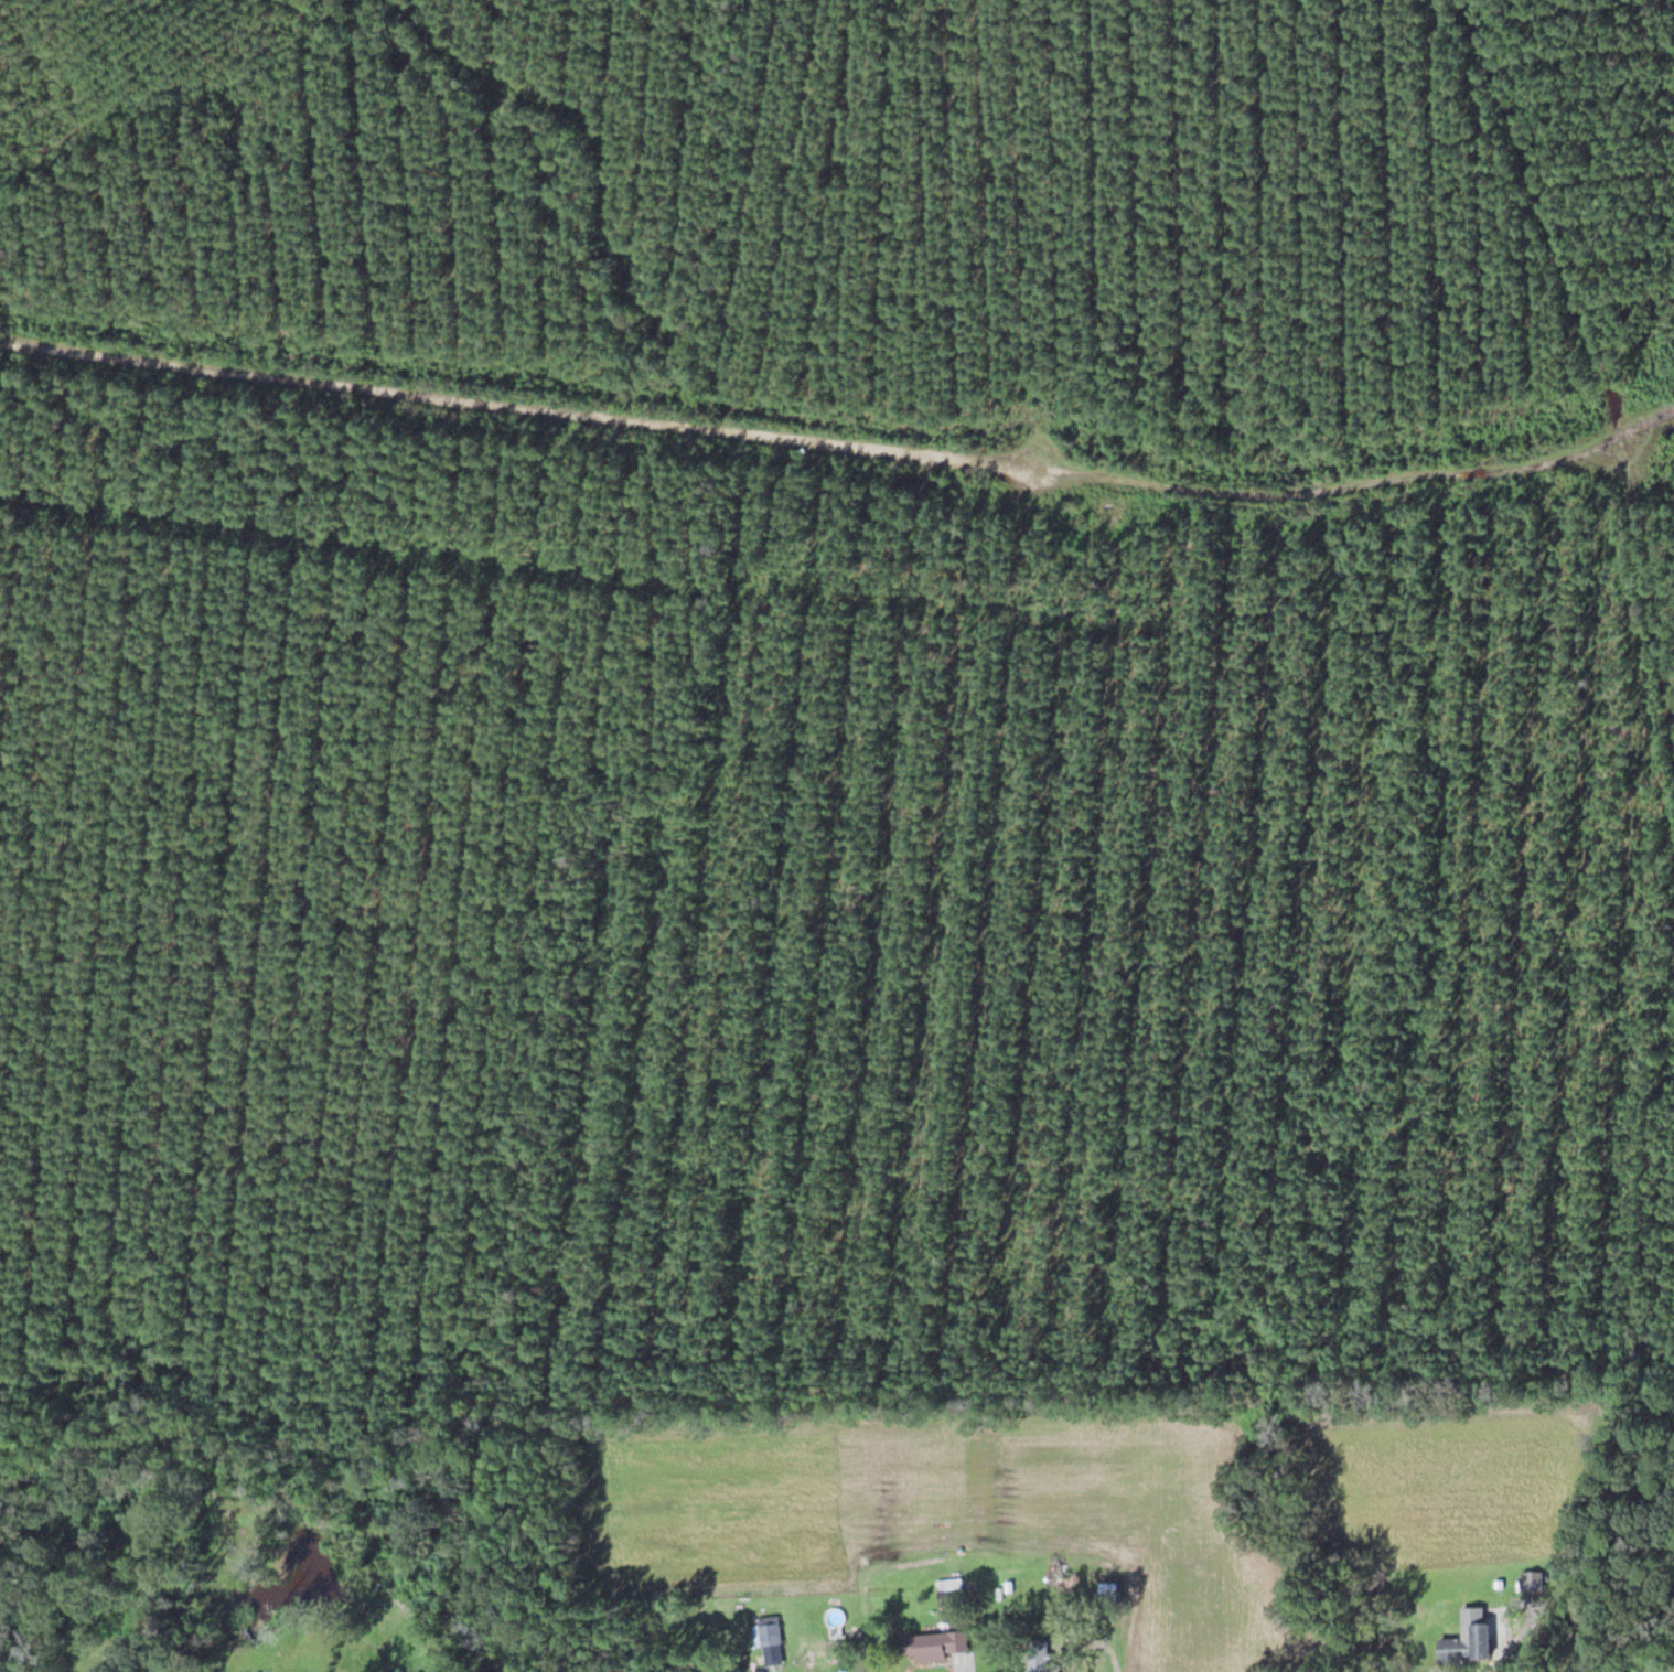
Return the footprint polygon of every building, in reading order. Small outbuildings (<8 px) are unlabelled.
[(942,1607),(963,1602),(960,1589),(967,1588),(965,1576),(936,1583),(942,1607)] [(1462,1608),(1463,1638),(1439,1638),(1440,1661),(1491,1660),(1490,1607),(1462,1608)] [(766,1666),(785,1664),(778,1615),(759,1618),(766,1666)] [(968,1631),(908,1636),(910,1664),(948,1660),(947,1654),(970,1652),(968,1631)] [(1029,1671),(1061,1671),(1061,1667),(1049,1667),(1049,1645),(1030,1644),(1029,1671)]
